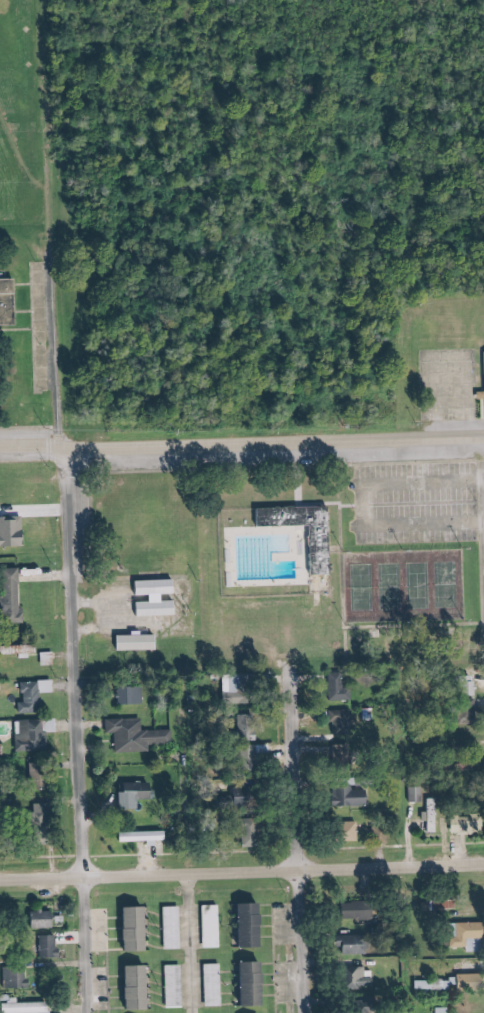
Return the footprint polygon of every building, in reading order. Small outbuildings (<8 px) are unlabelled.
[(25,327),(24,276),(0,277),(0,327),(25,327)] [(482,350),(483,390),(475,391),(475,397),(483,396),(483,349),(482,350)] [(335,574),(334,507),(262,509),(262,526),(314,525),(315,574),(335,574)] [(28,546),(27,518),(1,519),(1,534),(0,534),(0,547),(28,546)] [(21,568),(1,569),(3,607),(22,606),(21,568)] [(121,650),(159,649),(159,634),(121,635),(121,650)] [(230,677),(230,691),(251,692),(251,678),(230,677)] [(20,714),(42,714),(42,693),(54,692),(54,680),(23,681),(24,702),(20,702),(20,714)] [(122,686),(122,704),(144,704),(144,687),(122,686)] [(353,734),(352,725),(358,725),(358,709),(333,710),(334,734),(353,734)] [(144,718),(107,719),(107,733),(117,733),(118,752),(151,751),(151,745),(173,744),(172,729),(144,730),(144,718)] [(16,751),(46,752),(47,721),(17,720),(16,751)] [(350,806),(369,805),(368,788),(350,789),(350,806)] [(158,800),(158,790),(123,791),(124,809),(147,808),(147,800),(158,800)] [(424,799),(425,832),(439,832),(438,799),(424,799)] [(483,832),(483,816),(453,817),(454,834),(483,832)] [(360,821),(349,822),(350,840),(360,840),(360,821)] [(124,841),(151,841),(151,846),(159,845),(159,840),(170,840),(169,830),(123,831),(124,841)] [(457,909),(456,896),(427,897),(427,910),(457,909)] [(346,919),(373,920),(373,902),(346,902),(346,919)] [(206,905),(207,948),(224,948),(223,905),(206,905)] [(166,907),(167,949),(184,949),(183,906),(166,907)] [(145,914),(149,914),(148,907),(126,908),(127,951),(152,951),(152,939),(146,940),(145,914)] [(66,910),(34,911),(34,927),(66,927),(66,910)] [(41,957),(58,957),(59,935),(42,935),(41,957)] [(348,954),(368,954),(369,936),(348,935),(348,954)] [(207,964),(208,1006),(224,1006),(223,964),(207,964)] [(169,1007),(184,1007),(183,965),(168,965),(169,1007)] [(146,966),(127,966),(128,1009),(153,1009),(153,975),(146,975),(146,966)] [(454,980),(416,979),(416,989),(453,990),(454,980)] [(52,1004),(5,1002),(5,1012),(52,1012),(52,1004)]
